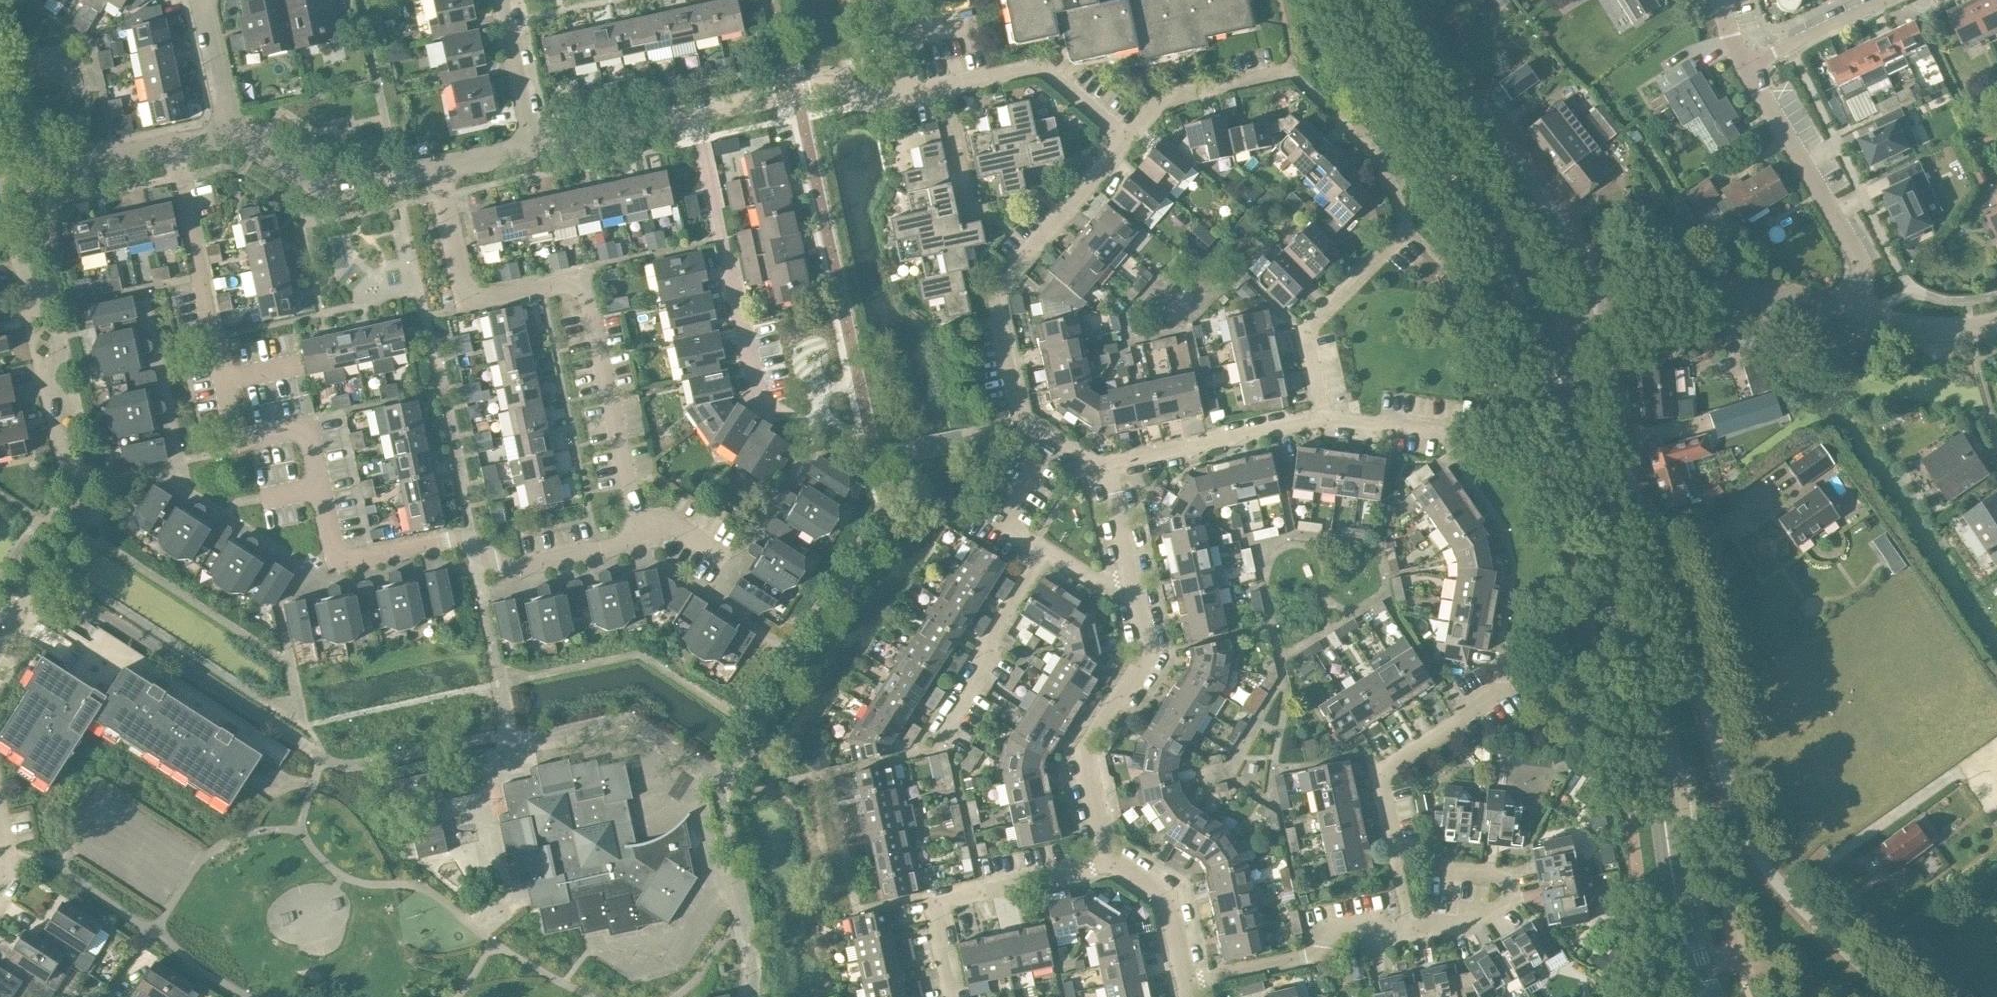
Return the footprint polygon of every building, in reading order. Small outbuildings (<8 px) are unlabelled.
[(96,0),(84,0),(82,3),(85,4),(81,7),(70,25),(77,29),(96,0)] [(77,29),(85,35),(92,23),(91,23),(97,12),(99,14),(107,2),(120,10),(120,9),(129,15),(150,0),(96,0),(77,29)] [(286,2),(272,5),(271,0),(259,0),(243,4),(245,14),(241,15),(247,46),(251,45),(250,43),(261,40),(264,55),(296,48),(286,2)] [(296,48),(326,42),(324,32),(337,29),(331,0),(294,0),(286,2),(296,48)] [(454,35),(452,25),(459,24),(458,23),(475,19),(470,0),(434,0),(438,21),(429,23),(433,41),(442,39),(455,36),(454,35)] [(718,36),(744,30),(737,0),(728,0),(711,4),(718,36)] [(1014,45),(1053,37),(1054,44),(1058,46),(1065,45),(1069,63),(1126,50),(1125,47),(1135,44),(1137,56),(1138,56),(1139,61),(1207,46),(1205,38),(1251,28),(1253,25),(1247,0),(1119,0),(1098,4),(1097,0),(1004,0),(1014,45)] [(1448,0),(1428,0),(1434,9),(1448,0)] [(1660,10),(1654,0),(1618,0),(1634,26),(1660,10)] [(1989,38),(1971,0),(1967,0),(1968,3),(1948,12),(1965,49),(1989,38)] [(1989,38),(1996,35),(1996,0),(1971,0),(1989,38)] [(695,41),(718,36),(711,4),(688,9),(695,41)] [(138,53),(171,46),(166,21),(158,22),(155,7),(146,8),(146,5),(123,21),(125,30),(133,29),(138,53)] [(670,46),(695,41),(688,9),(663,14),(670,46)] [(646,52),(670,46),(663,14),(639,19),(646,52)] [(621,57),(646,52),(639,19),(614,25),(621,57)] [(1894,31),(1910,67),(1913,66),(1907,55),(1916,50),(1921,60),(1932,54),(1916,21),(1894,31)] [(597,62),(621,57),(614,25),(590,30),(597,62)] [(465,81),(462,70),(469,69),(468,68),(484,64),(477,30),(454,35),(455,36),(442,39),(448,67),(439,69),(443,86),(452,84),(465,81)] [(573,67),(597,62),(590,30),(566,35),(573,67)] [(1889,77),(1910,67),(1894,31),(1872,41),(1883,65),(1889,77)] [(548,73),(573,67),(566,35),(541,40),(548,73)] [(1867,88),(1889,77),(1883,65),(1872,41),(1851,51),(1862,76),(1867,88)] [(143,77),(176,69),(171,46),(138,53),(143,77)] [(99,62),(112,59),(110,50),(97,53),(99,62)] [(1853,107),(1848,97),(1867,88),(1862,76),(1851,51),(1829,62),(1844,93),(1838,96),(1845,111),(1853,107)] [(727,76),(736,74),(732,57),(723,59),(727,76)] [(112,59),(99,62),(101,70),(114,67),(112,59)] [(719,77),(727,76),(723,59),(716,60),(719,77)] [(1498,84),(1510,100),(1538,81),(1526,64),(1498,84)] [(710,65),(701,67),(704,79),(712,77),(710,65)] [(679,86),(687,84),(683,67),(675,69),(679,86)] [(149,102),(181,95),(176,69),(143,77),(149,102)] [(671,88),(679,86),(675,69),(667,71),(671,88)] [(1664,93),(1662,94),(1682,127),(1697,117),(1717,150),(1739,136),(1731,124),(1738,119),(1724,96),(1717,101),(1699,71),(1674,87),(1666,73),(1655,80),(1664,93)] [(465,81),(452,84),(458,112),(449,114),(453,131),(474,126),(472,115),(478,114),(478,112),(494,109),(487,76),(465,81)] [(626,80),(629,96),(638,94),(635,78),(626,80)] [(622,98),(629,96),(626,80),(618,81),(622,98)] [(1929,88),(1932,95),(1947,87),(1944,81),(1929,88)] [(1919,87),(1911,90),(1914,95),(1917,102),(1932,95),(1929,88),(1921,92),(1919,87)] [(577,90),(581,107),(590,105),(586,88),(577,90)] [(573,109),(581,107),(577,90),(570,92),(573,109)] [(181,95),(149,102),(154,126),(186,119),(181,95)] [(1838,96),(1827,101),(1839,126),(1850,120),(1852,124),(1859,121),(1853,107),(1845,111),(1838,96)] [(110,111),(123,108),(121,98),(108,101),(110,111)] [(560,99),(549,101),(551,110),(561,107),(560,99)] [(1003,196),(1026,191),(1022,172),(1022,169),(1021,169),(1017,149),(1025,147),(1030,168),(1063,161),(1054,118),(1033,122),(1029,100),(984,110),(989,131),(968,136),(978,180),(999,175),(1003,196)] [(1527,130),(1560,173),(1595,146),(1561,102),(1527,130)] [(1610,139),(1621,130),(1601,105),(1590,114),(1610,139)] [(110,111),(111,119),(124,116),(135,116),(133,106),(123,108),(110,111)] [(1901,108),(1882,117),(1887,128),(1871,135),(1871,136),(1862,140),(1863,144),(1873,165),(1887,159),(1889,163),(1903,156),(1901,152),(1919,144),(1901,108)] [(1299,123),(1289,114),(1285,118),(1227,130),(1232,154),(1272,145),(1269,133),(1283,131),(1287,135),(1288,135),(1299,123)] [(1227,130),(1224,117),(1213,119),(1213,117),(1204,119),(1205,121),(1184,126),(1186,136),(1176,148),(1175,148),(1194,164),(1233,156),(1232,154),(1227,130)] [(1304,175),(1331,148),(1303,118),(1299,123),(1288,135),(1287,135),(1276,147),(1304,175)] [(125,119),(113,122),(116,136),(128,133),(125,119)] [(937,122),(923,125),(924,133),(938,130),(937,122)] [(1632,145),(1642,138),(1636,130),(1626,137),(1632,145)] [(1175,148),(1176,148),(1164,137),(1156,146),(1154,145),(1148,151),(1150,153),(1137,169),(1168,195),(1194,164),(1175,148)] [(935,222),(957,217),(945,164),(946,163),(945,161),(944,161),(940,142),(917,147),(922,167),(901,172),(910,215),(889,219),(899,263),(920,258),(923,277),(916,279),(921,302),(943,297),(947,318),(970,313),(967,294),(967,291),(966,291),(961,271),(969,269),(965,248),(985,244),(981,222),(961,226),(961,225),(958,225),(958,226),(936,231),(935,222)] [(1595,146),(1560,173),(1579,197),(1604,177),(1589,158),(1599,151),(1595,146)] [(1354,182),(1359,176),(1331,148),(1304,175),(1330,203),(1331,203),(1353,181),(1354,182)] [(754,205),(790,198),(787,182),(784,183),(777,150),(743,157),(748,178),(725,184),(731,211),(754,206),(754,205)] [(1909,242),(1924,234),(1922,230),(1932,226),(1921,200),(1935,193),(1920,161),(1887,177),(1893,189),(1886,192),(1893,208),(1891,209),(1895,219),(1898,218),(1909,242)] [(1786,194),(1768,167),(1741,184),(1738,179),(1721,190),(1737,215),(1736,216),(1741,225),(1744,223),(1743,221),(1786,194)] [(1142,225),(1168,195),(1137,169),(1130,176),(1128,175),(1122,181),(1124,183),(1110,200),(1142,225)] [(641,177),(648,210),(673,205),(666,172),(641,177)] [(624,215),(648,210),(641,177),(617,182),(624,215)] [(1694,210),(1717,195),(1707,179),(1684,193),(1694,210)] [(1371,199),(1354,182),(1353,181),(1331,203),(1330,203),(1324,209),(1333,218),(1322,230),(1331,239),(1342,227),(1371,199)] [(600,220),(624,215),(617,182),(593,188),(600,220)] [(1253,186),(1245,194),(1252,201),(1260,193),(1253,186)] [(576,225),(600,220),(593,188),(569,193),(576,225)] [(552,231),(576,225),(569,193),(544,198),(553,239),(554,239),(552,231)] [(1293,206),(1298,201),(1291,194),(1286,199),(1293,206)] [(688,218),(700,216),(696,195),(684,197),(688,218)] [(529,244),(553,239),(544,198),(520,203),(529,244)] [(742,261),(801,247),(797,229),(795,229),(788,198),(790,198),(754,205),(754,206),(759,228),(736,232),(742,261)] [(1684,228),(1695,221),(1682,201),(1671,208),(1684,228)] [(529,244),(520,203),(496,209),(503,241),(527,236),(529,244)] [(146,210),(153,242),(178,237),(171,204),(146,210)] [(1090,222),(1123,249),(1137,232),(1105,205),(1090,222)] [(1383,206),(1375,209),(1379,224),(1387,222),(1383,206)] [(247,247),(279,240),(274,216),(261,219),(258,207),(239,211),(247,247)] [(478,246),(503,241),(496,209),(471,214),(478,246)] [(128,247),(153,242),(146,210),(122,215),(128,247)] [(105,252),(128,247),(122,215),(98,220),(105,252)] [(80,258),(105,252),(98,220),(73,225),(80,258)] [(1109,266),(1123,249),(1090,222),(1076,238),(1109,266)] [(1311,280),(1339,252),(1310,223),(1282,251),(1311,280)] [(657,249),(666,247),(663,231),(653,233),(657,249)] [(648,251),(657,249),(653,233),(645,235),(648,251)] [(1095,282),(1109,266),(1076,238),(1062,254),(1095,282)] [(252,272),(285,265),(279,240),(247,247),(252,272)] [(608,260),(618,258),(614,241),(605,243),(608,260)] [(600,262),(608,260),(605,243),(596,245),(600,262)] [(207,256),(221,253),(219,244),(206,247),(207,256)] [(801,247),(742,261),(748,286),(771,281),(776,304),(810,296),(802,261),(804,261),(801,247)] [(1187,249),(1179,257),(1188,266),(1196,258),(1187,249)] [(1283,308),(1311,280),(1282,251),(1254,279),(1283,308)] [(559,270),(569,268),(565,252),(556,254),(559,270)] [(666,302),(702,294),(699,281),(706,280),(700,252),(653,263),(662,303),(666,302)] [(221,253),(207,256),(209,265),(222,262),(221,253)] [(551,272),(559,270),(556,254),(547,256),(551,272)] [(1095,282),(1062,254),(1048,271),(1055,278),(1039,298),(1069,305),(1082,308),(1086,303),(1081,298),(1095,282)] [(1177,279),(1188,267),(1179,259),(1169,271),(1177,279)] [(511,280),(520,278),(517,262),(508,264),(511,280)] [(503,282),(511,280),(508,264),(499,266),(503,282)] [(257,296),(290,288),(285,265),(252,272),(257,296)] [(162,281),(170,279),(168,266),(159,268),(162,281)] [(153,283),(162,281),(159,268),(150,270),(153,283)] [(972,292),(980,290),(977,276),(970,278),(972,292)] [(1139,292),(1147,282),(1140,276),(1132,286),(1139,292)] [(113,292),(122,290),(119,277),(110,279),(113,292)] [(104,294),(113,292),(110,279),(101,280),(104,294)] [(1245,285),(1236,294),(1246,304),(1255,295),(1245,285)] [(1131,300),(1139,292),(1132,286),(1125,295),(1131,300)] [(290,288),(257,296),(262,321),(295,314),(290,288)] [(218,304),(231,301),(229,293),(216,295),(218,304)] [(674,342),(717,333),(717,332),(711,333),(707,320),(714,319),(709,293),(702,294),(666,302),(674,342)] [(1072,317),(1069,305),(1039,298),(1044,323),(1034,325),(1039,347),(1081,338),(1076,316),(1072,317)] [(135,318),(137,318),(133,299),(98,307),(98,308),(93,319),(95,329),(136,321),(135,318)] [(218,304),(220,313),(233,310),(231,301),(218,304)] [(618,301),(606,303),(608,312),(620,309),(618,301)] [(494,338),(526,331),(521,306),(488,313),(494,338)] [(758,321),(769,318),(767,306),(755,309),(758,321)] [(1231,341),(1272,332),(1268,311),(1226,321),(1231,341)] [(94,359),(136,350),(132,330),(130,331),(129,327),(134,326),(136,322),(136,321),(95,329),(98,340),(92,351),(94,359)] [(375,326),(385,373),(395,371),(392,357),(407,353),(399,321),(375,326)] [(1191,327),(1194,339),(1203,337),(1200,325),(1191,327)] [(375,375),(385,373),(375,326),(350,332),(358,364),(372,361),(375,375)] [(499,362),(531,355),(526,331),(494,338),(499,362)] [(343,367),(358,364),(350,332),(327,337),(336,384),(347,382),(343,367)] [(1235,363),(1277,353),(1272,332),(1231,341),(1235,363)] [(689,379),(719,372),(716,359),(723,357),(717,333),(674,342),(683,380),(689,379)] [(455,347),(472,343),(470,334),(453,338),(455,347)] [(1163,339),(1165,348),(1177,345),(1175,336),(1163,339)] [(9,351),(6,337),(0,339),(0,353),(9,351)] [(326,386),(336,384),(327,337),(301,342),(308,375),(323,372),(326,386)] [(1044,368),(1085,359),(1081,338),(1039,347),(1044,368)] [(1153,350),(1165,348),(1163,339),(1151,342),(1153,350)] [(455,347),(456,356),(474,352),(472,343),(455,347)] [(1104,346),(1106,355),(1108,354),(1117,352),(1116,343),(1104,346)] [(156,377),(155,373),(151,370),(139,373),(138,369),(140,369),(136,350),(94,359),(96,367),(105,376),(108,388),(156,377)] [(1122,355),(1124,364),(1125,367),(1133,365),(1130,353),(1122,355)] [(1240,384),(1281,375),(1277,353),(1235,363),(1240,384)] [(1108,354),(1106,355),(1096,357),(1098,365),(1110,363),(1108,354)] [(504,386),(536,380),(531,355),(499,362),(504,386)] [(1201,370),(1209,368),(1207,356),(1198,358),(1201,370)] [(1086,382),(1090,381),(1085,359),(1044,368),(1048,389),(1086,381),(1086,382)] [(1752,396),(1773,389),(1764,360),(1742,367),(1752,396)] [(1124,364),(1116,366),(1118,378),(1127,376),(1125,367),(1124,364)] [(1201,370),(1203,382),(1212,380),(1209,368),(1201,370)] [(1676,401),(1673,368),(1640,371),(1644,420),(1692,416),(1691,400),(1676,401)] [(698,426),(730,405),(725,398),(731,397),(726,371),(719,373),(719,372),(689,379),(694,402),(686,408),(698,426)] [(1180,419),(1202,415),(1193,373),(1171,378),(1180,419)] [(14,416),(13,415),(11,402),(15,401),(9,375),(0,377),(0,419),(14,416)] [(1281,375),(1240,384),(1244,405),(1286,396),(1281,375)] [(155,386),(157,382),(156,377),(108,388),(111,400),(105,411),(107,420),(149,411),(145,392),(143,392),(142,388),(155,386)] [(1159,424),(1180,419),(1171,378),(1150,383),(1159,424)] [(509,411),(542,404),(536,380),(504,386),(509,411)] [(1088,390),(1086,382),(1086,381),(1048,389),(1051,400),(1059,399),(1060,402),(1056,409),(1065,414),(1066,411),(1078,419),(1094,394),(1088,390)] [(465,395),(481,391),(480,382),(463,386),(465,395)] [(390,398),(399,396),(396,383),(387,385),(390,398)] [(1138,428),(1159,424),(1150,383),(1129,387),(1138,428)] [(382,400),(390,398),(387,385),(379,387),(382,400)] [(1117,433),(1138,428),(1129,387),(1107,392),(1108,396),(1109,396),(1117,433)] [(465,395),(466,403),(483,400),(481,391),(465,395)] [(1718,437),(1784,415),(1777,391),(1710,412),(1718,437)] [(342,409),(351,407),(348,394),(339,396),(342,409)] [(1106,435),(1117,433),(1109,396),(1108,396),(1099,398),(1094,394),(1078,419),(1089,426),(1088,429),(1096,434),(1100,428),(1104,427),(1106,435)] [(333,411),(342,409),(339,396),(331,398),(333,411)] [(1207,401),(1210,413),(1219,411),(1216,399),(1207,401)] [(390,434),(422,427),(417,402),(385,409),(385,406),(373,408),(379,436),(390,434)] [(514,435),(547,428),(542,404),(509,411),(514,435)] [(734,462),(761,420),(738,405),(734,411),(730,405),(698,426),(712,446),(717,442),(737,455),(733,461),(734,462)] [(121,447),(161,438),(160,436),(157,434),(152,434),(151,431),(154,430),(149,411),(107,420),(109,428),(118,436),(121,447)] [(26,453),(23,440),(28,439),(22,413),(13,415),(14,416),(0,419),(0,459),(26,453)] [(761,420),(734,462),(762,480),(757,489),(764,493),(786,459),(783,456),(790,446),(767,431),(771,426),(761,420)] [(395,458),(427,451),(422,427),(390,434),(395,458)] [(519,459),(510,461),(510,462),(552,452),(547,428),(514,435),(519,459)] [(350,442),(363,439),(362,431),(349,434),(350,442)] [(475,444),(492,440),(490,431),(474,435),(475,444)] [(662,446),(674,444),(672,434),(661,437),(662,446)] [(1653,469),(1710,453),(1705,434),(1660,448),(1657,440),(1646,443),(1648,451),(1653,469)] [(1949,502),(1987,475),(1976,458),(1978,456),(1963,434),(1948,444),(1952,450),(1926,467),(1949,502)] [(167,459),(163,439),(161,439),(161,438),(121,447),(123,457),(132,465),(132,466),(167,459)] [(363,439),(350,442),(352,451),(365,448),(363,439)] [(492,440),(475,444),(477,452),(494,449),(492,440)] [(1801,487),(1833,464),(1820,445),(1787,468),(1801,487)] [(1314,492),(1320,450),(1297,447),(1291,489),(1314,492)] [(1335,495),(1341,453),(1320,450),(1314,492),(1335,495)] [(400,482),(433,475),(427,451),(395,458),(400,482)] [(510,462),(515,486),(557,477),(552,452),(510,462)] [(1257,500),(1279,495),(1270,452),(1248,457),(1257,500)] [(1357,498),(1362,456),(1341,453),(1335,495),(1357,498)] [(1710,453),(1653,469),(1664,509),(1686,503),(1684,494),(1687,493),(1685,486),(1682,487),(1680,482),(1689,479),(1686,468),(1693,466),(1691,459),(1710,454),(1710,453)] [(1378,501),(1384,459),(1362,456),(1357,498),(1378,501)] [(848,478),(849,477),(818,457),(807,474),(809,475),(808,476),(843,499),(849,490),(848,478)] [(1236,504),(1257,500),(1248,457),(1227,462),(1236,504)] [(1214,509),(1236,504),(1227,462),(1206,466),(1214,505),(1214,509)] [(1205,507),(1214,505),(1206,466),(1196,468),(1198,478),(1193,479),(1187,475),(1182,483),(1184,485),(1176,497),(1201,513),(1205,507)] [(1423,510),(1459,486),(1446,467),(1411,492),(1423,510)] [(405,507),(438,500),(433,475),(400,482),(405,507)] [(837,508),(843,499),(808,476),(807,478),(808,483),(812,485),(809,489),(807,487),(797,504),(833,527),(838,520),(837,508)] [(563,502),(557,477),(515,486),(525,484),(530,509),(563,502)] [(361,491),(374,488),(372,479),(359,482),(361,491)] [(171,497),(155,486),(149,495),(143,492),(146,486),(145,482),(142,480),(129,500),(141,507),(136,516),(137,517),(141,528),(150,534),(172,499),(171,498),(171,497)] [(485,492),(502,488),(500,480),(484,483),(485,492)] [(1718,485),(1700,499),(1708,510),(1726,497),(1718,485)] [(1436,528),(1471,504),(1459,486),(1423,510),(1436,528)] [(1796,547),(1838,517),(1818,487),(1800,500),(1802,503),(1777,520),(1796,547)] [(361,491),(363,499),(376,496),(374,488),(361,491)] [(485,492),(487,501),(504,497),(502,488),(485,492)] [(1388,490),(1386,502),(1396,504),(1397,491),(1388,490)] [(1198,518),(1201,513),(1176,497),(1169,508),(1166,507),(1161,515),(1167,519),(1168,524),(1160,526),(1162,536),(1200,528),(1200,527),(1198,518)] [(1967,517),(1990,551),(1989,552),(1992,555),(1992,554),(1996,562),(1996,497),(1967,517)] [(170,556),(193,519),(174,507),(175,505),(174,500),(172,499),(150,534),(159,540),(163,551),(170,556)] [(438,500),(405,507),(410,531),(443,524),(438,500)] [(829,535),(833,527),(797,504),(786,520),(788,522),(786,525),(775,518),(771,519),(769,523),(810,550),(817,539),(829,535)] [(1448,546),(1483,522),(1471,504),(1436,528),(1448,546)] [(1232,529),(1242,527),(1239,515),(1230,517),(1232,529)] [(227,525),(223,522),(218,523),(212,534),(209,532),(210,530),(193,519),(170,556),(177,560),(189,560),(200,567),(227,525)] [(1308,532),(1310,523),(1297,521),(1296,530),(1308,532)] [(1455,562),(1488,555),(1484,537),(1491,533),(1483,522),(1448,546),(1453,554),(1455,562)] [(803,560),(810,550),(769,523),(766,527),(767,531),(778,538),(776,541),(774,540),(763,556),(800,579),(804,572),(803,560)] [(1310,523),(1308,532),(1321,533),(1322,524),(1310,523)] [(232,532),(231,528),(227,525),(200,567),(211,574),(215,585),(223,589),(246,553),(229,543),(228,545),(225,543),(232,532)] [(1166,557),(1208,548),(1204,526),(1200,527),(1200,528),(1162,536),(1166,557)] [(1266,538),(1278,536),(1276,527),(1264,529),(1266,538)] [(1351,538),(1352,528),(1340,527),(1339,536),(1351,538)] [(382,528),(370,531),(372,540),(384,537),(382,528)] [(1352,528),(1351,538),(1363,539),(1364,530),(1352,528)] [(1254,541),(1266,538),(1264,529),(1252,532),(1254,541)] [(1223,545),(1231,543),(1230,534),(1221,535),(1223,545)] [(994,583),(1006,564),(970,541),(966,547),(970,549),(962,562),(994,583)] [(1395,560),(1396,559),(1393,547),(1384,550),(1386,561),(1395,560)] [(1171,578),(1213,569),(1208,548),(1166,557),(1171,578)] [(1243,562),(1252,560),(1249,548),(1240,550),(1243,562)] [(251,599),(273,564),(272,563),(267,564),(265,568),(261,566),(262,564),(246,553),(223,589),(230,594),(242,593),(251,599)] [(1455,579),(1498,587),(1500,573),(1492,572),(1488,555),(1455,562),(1457,570),(1455,579)] [(795,587),(800,579),(763,556),(752,573),(754,574),(752,577),(748,575),(744,576),(743,577),(777,600),(783,591),(795,587)] [(1389,573),(1398,571),(1396,559),(1395,560),(1386,561),(1389,573)] [(1252,560),(1243,562),(1246,574),(1254,572),(1252,560)] [(982,601),(994,583),(962,562),(953,576),(949,574),(946,578),(982,601)] [(273,604),(292,574),(276,564),(275,565),(273,564),(251,599),(260,605),(272,604),(273,604)] [(661,605),(662,605),(654,569),(635,574),(635,575),(634,576),(643,616),(653,614),(661,605)] [(675,586),(674,582),(654,569),(662,605),(663,605),(678,614),(691,593),(682,587),(678,588),(677,589),(675,587),(675,586)] [(1176,599),(1218,590),(1213,569),(1171,578),(1176,599)] [(451,605),(452,605),(445,570),(426,574),(426,576),(424,576),(433,617),(444,615),(451,605)] [(422,619),(433,617),(424,576),(422,577),(420,580),(421,585),(416,586),(416,584),(397,588),(406,630),(414,628),(422,619)] [(632,618),(643,616),(634,576),(632,576),(629,581),(629,582),(606,587),(616,630),(624,628),(632,618)] [(772,609),(777,600),(743,577),(742,579),(740,578),(729,595),(760,614),(761,613),(772,609)] [(999,586),(1009,593),(1014,583),(1005,577),(999,586)] [(1038,626),(1061,590),(1042,577),(1019,613),(1038,626)] [(1401,589),(1402,589),(1399,577),(1390,579),(1393,591),(1401,589)] [(971,619),(982,601),(946,578),(943,583),(947,585),(938,598),(971,619)] [(1494,608),(1498,587),(1455,579),(1451,600),(1494,608)] [(406,630),(397,588),(378,592),(379,594),(375,595),(372,582),(368,580),(364,581),(374,629),(387,627),(398,632),(406,630)] [(616,630),(606,587),(587,591),(588,594),(584,595),(582,582),(578,580),(574,581),(584,629),(596,627),(608,632),(616,630)] [(361,632),(374,629),(364,581),(359,582),(356,586),(359,598),(355,600),(355,597),(336,601),(345,643),(353,641),(361,632)] [(571,632),(584,629),(574,581),(569,582),(566,586),(569,598),(565,599),(565,596),(546,600),(555,643),(563,641),(571,632)] [(1003,602),(1009,593),(999,586),(994,595),(1003,602)] [(1404,600),(1402,589),(1401,589),(1393,591),(1395,602),(1404,600)] [(1058,634),(1079,601),(1061,590),(1038,626),(1057,638),(1059,634),(1058,634)] [(1180,620),(1222,611),(1218,590),(1176,599),(1180,620)] [(1252,604),(1261,602),(1259,591),(1249,592),(1252,604)] [(680,638),(703,601),(691,593),(678,614),(672,624),(677,636),(680,638)] [(959,637),(971,619),(938,598),(929,611),(926,609),(923,614),(959,637)] [(525,642),(516,601),(515,601),(514,599),(494,604),(502,639),(503,639),(514,644),(525,642)] [(315,642),(306,602),(305,602),(304,600),(285,604),(293,639),(294,639),(305,644),(315,642)] [(546,645),(555,643),(546,600),(526,604),(527,607),(523,608),(522,603),(518,601),(516,601),(525,642),(535,640),(546,645)] [(1490,629),(1494,608),(1451,600),(1448,622),(1490,629)] [(345,643),(336,601),(317,605),(318,607),(313,608),(312,604),(309,601),(306,602),(315,642),(326,640),(337,645),(345,643)] [(704,610),(708,604),(703,601),(680,638),(683,639),(683,640),(684,641),(688,652),(696,657),(719,620),(704,610)] [(1068,646),(1097,639),(1094,626),(1096,625),(1094,616),(1085,617),(1083,616),(1088,608),(1080,603),(1080,602),(1079,601),(1058,634),(1059,634),(1066,639),(1068,646)] [(1375,615),(1386,609),(1381,601),(1370,607),(1375,615)] [(1255,616),(1264,614),(1261,602),(1252,604),(1255,616)] [(1415,605),(1414,612),(1423,614),(1424,606),(1415,605)] [(1185,642),(1227,633),(1222,611),(1180,620),(1185,642)] [(947,655),(959,637),(923,614),(919,619),(924,622),(915,635),(947,655)] [(976,623),(985,628),(990,620),(982,615),(976,623)] [(1343,625),(1348,633),(1358,626),(1353,618),(1343,625)] [(743,626),(739,624),(735,630),(719,620),(696,657),(703,661),(715,660),(716,661),(717,660),(720,663),(743,626)] [(1486,651),(1490,629),(1448,622),(1444,643),(1437,642),(1434,656),(1466,662),(1468,648),(1486,651)] [(979,638),(985,628),(976,623),(970,632),(979,638)] [(1338,639),(1348,633),(1343,625),(1333,631),(1338,639)] [(723,665),(736,664),(755,634),(743,626),(720,663),(723,665)] [(1012,647),(1016,640),(1006,633),(1001,641),(1012,647)] [(936,674),(947,655),(915,635),(906,648),(903,646),(900,651),(936,674)] [(1032,635),(1025,645),(1033,650),(1040,640),(1032,635)] [(1414,696),(1433,684),(1403,636),(1395,641),(1396,643),(1385,650),(1391,660),(1414,696)] [(1064,660),(1096,681),(1102,671),(1095,667),(1097,664),(1105,662),(1102,652),(1100,653),(1097,639),(1068,646),(1069,652),(1065,659),(1064,660)] [(1189,661),(1231,669),(1232,663),(1229,663),(1231,650),(1229,640),(1188,649),(1190,656),(1189,661)] [(1307,647),(1312,655),(1322,649),(1317,641),(1307,647)] [(1302,662),(1312,655),(1307,647),(1297,654),(1302,662)] [(953,659),(962,665),(968,656),(959,650),(953,659)] [(1396,708),(1414,696),(1391,660),(1385,650),(1367,661),(1374,672),(1373,672),(1396,708)] [(924,692),(936,674),(900,651),(896,656),(900,658),(892,671),(924,692)] [(61,666),(44,655),(24,685),(31,689),(0,737),(0,743),(25,759),(20,767),(50,786),(93,720),(229,808),(244,785),(267,749),(266,748),(263,753),(236,736),(240,729),(228,721),(223,728),(168,692),(173,685),(160,677),(155,684),(127,665),(112,688),(100,681),(95,688),(61,666)] [(1034,656),(1029,664),(1040,670),(1044,663),(1034,656)] [(1085,699),(1096,681),(1064,660),(1065,659),(1064,659),(1061,657),(1049,676),(1085,699)] [(956,674),(962,665),(953,659),(947,668),(956,674)] [(1228,686),(1231,669),(1189,661),(1188,666),(1184,671),(1183,671),(1183,672),(1183,671),(1185,672),(1184,673),(1219,694),(1225,686),(1228,686)] [(1267,675),(1277,677),(1274,662),(1264,664),(1267,675)] [(1017,682),(1024,671),(1017,667),(1010,677),(1017,682)] [(912,710),(924,692),(892,671),(883,685),(879,683),(876,687),(912,710)] [(1207,712),(1219,694),(1184,673),(1185,672),(1183,671),(1183,672),(1171,690),(1207,712)] [(1378,719),(1396,708),(1373,672),(1355,684),(1378,719)] [(1268,691),(1277,677),(1267,675),(1261,685),(1268,691)] [(1073,717),(1085,699),(1049,676),(1037,694),(1073,717)] [(1011,691),(1017,682),(1010,677),(1004,687),(1011,691)] [(1360,731),(1378,719),(1355,684),(1337,695),(1360,731)] [(929,695),(939,702),(944,692),(935,686),(929,695)] [(900,728),(912,710),(876,687),(873,692),(877,694),(868,707),(900,728)] [(1195,730),(1207,712),(1171,690),(1160,708),(1195,730)] [(1061,735),(1073,717),(1037,694),(1025,713),(1061,735)] [(933,710),(939,702),(929,695),(924,705),(933,710)] [(1341,743),(1360,731),(1337,695),(1318,707),(1341,743)] [(993,703),(987,713),(994,718),(1001,708),(993,703)] [(889,746),(900,728),(868,707),(860,721),(856,719),(853,723),(889,746)] [(1184,749),(1195,730),(1160,708),(1148,726),(1184,749)] [(1049,754),(1061,735),(1025,713),(1014,731),(1048,753),(1049,754)] [(1233,729),(1240,734),(1247,723),(1239,719),(1233,729)] [(890,754),(889,746),(853,723),(850,728),(853,731),(848,738),(853,762),(890,754)] [(906,732),(915,738),(921,729),(912,723),(906,732)] [(1178,757),(1184,749),(1148,726),(1140,739),(1147,743),(1144,759),(1177,764),(1178,757)] [(1234,744),(1240,734),(1233,729),(1226,739),(1234,744)] [(1048,753),(1014,731),(1007,741),(1007,744),(1003,743),(1001,756),(1044,764),(1045,758),(1048,753)] [(910,747),(915,738),(906,732),(900,741),(910,747)] [(968,758),(976,763),(983,752),(975,747),(968,758)] [(940,767),(949,765),(947,752),(938,754),(940,767)] [(1210,766),(1222,763),(1220,754),(1208,757),(1210,766)] [(1043,768),(1044,764),(1001,756),(999,768),(1002,769),(1001,772),(1004,784),(1044,775),(1044,774),(1046,774),(1046,775),(1046,774),(1044,774),(1043,768)] [(970,773),(976,763),(968,758),(962,768),(970,773)] [(634,845),(633,837),(634,836),(634,835),(632,835),(631,827),(632,827),(632,826),(631,826),(629,818),(630,818),(630,817),(629,817),(627,809),(628,809),(628,807),(627,808),(625,800),(632,798),(624,761),(623,761),(623,762),(598,768),(596,760),(595,760),(596,761),(570,767),(568,759),(567,759),(568,760),(538,767),(538,765),(537,766),(537,767),(529,768),(531,778),(502,784),(508,814),(499,816),(500,823),(499,824),(500,825),(501,824),(507,854),(506,854),(506,855),(514,854),(520,883),(519,883),(520,884),(527,883),(533,908),(532,908),(532,909),(540,908),(545,933),(544,933),(545,935),(580,927),(582,935),(583,935),(583,934),(608,928),(610,936),(611,936),(611,935),(636,930),(636,931),(638,931),(637,926),(662,921),(667,924),(668,923),(667,922),(681,901),(682,901),(683,900),(682,900),(696,878),(697,879),(697,878),(692,874),(687,849),(691,848),(691,846),(690,847),(684,821),(688,817),(690,814),(688,813),(677,825),(664,834),(650,841),(634,845)] [(1176,773),(1177,764),(1144,759),(1141,775),(1133,777),(1136,791),(1178,782),(1176,773)] [(1311,791),(1354,782),(1349,760),(1307,769),(1311,791)] [(390,782),(396,812),(426,805),(431,825),(411,829),(418,859),(448,852),(436,803),(475,794),(468,764),(390,782)] [(860,794),(901,785),(900,780),(896,781),(892,764),(856,772),(860,794)] [(952,777),(949,765),(940,767),(943,778),(952,777)] [(1051,796),(1046,775),(1046,774),(1044,774),(1044,775),(1004,784),(1009,805),(1051,796)] [(955,789),(952,777),(943,778),(946,791),(955,789)] [(977,777),(966,780),(968,789),(979,786),(977,777)] [(1157,818),(1185,798),(1180,792),(1178,782),(1136,791),(1139,806),(1147,804),(1157,818)] [(1226,782),(1213,785),(1216,794),(1228,791),(1226,782)] [(1316,812),(1358,803),(1354,782),(1311,791),(1316,812)] [(865,815),(912,805),(912,804),(906,805),(903,791),(901,785),(860,794),(865,815)] [(1278,798),(1287,796),(1284,785),(1275,787),(1278,798)] [(1486,804),(1472,802),(1472,799),(1464,790),(1462,789),(1462,787),(1444,785),(1440,826),(1445,827),(1444,840),(1456,841),(1456,838),(1467,840),(1466,842),(1479,844),(1480,832),(1484,832),(1486,804)] [(1504,794),(1505,792),(1487,790),(1486,804),(1484,832),(1488,833),(1486,844),(1499,846),(1499,843),(1509,844),(1509,847),(1522,848),(1523,837),(1527,837),(1529,822),(1532,820),(1529,819),(1530,817),(1532,815),(1530,814),(1530,808),(1515,806),(1515,803),(1507,794),(1504,794)] [(1417,811),(1426,810),(1423,795),(1415,797),(1417,811)] [(1013,826),(1055,817),(1051,796),(1009,805),(1013,826)] [(1278,798),(1280,810),(1289,808),(1287,796),(1278,798)] [(1174,846),(1197,810),(1189,805),(1185,798),(1157,818),(1166,831),(1162,838),(1174,846)] [(968,814),(977,812),(975,800),(966,802),(968,814)] [(1321,833),(1363,824),(1358,803),(1316,812),(1321,833)] [(952,818),(961,817),(958,804),(949,806),(952,818)] [(869,836),(916,826),(912,805),(865,815),(869,836)] [(1267,819),(1276,813),(1262,805),(1257,812),(1267,819)] [(1193,857),(1215,822),(1197,810),(1174,846),(1193,859),(1194,857),(1193,857)] [(968,814),(971,826),(980,824),(977,812),(968,814)] [(1270,831),(1279,829),(1276,813),(1267,819),(1270,831)] [(954,831),(963,829),(961,817),(952,818),(954,831)] [(1018,848),(1060,839),(1055,817),(1013,826),(1018,848)] [(1892,875),(1932,844),(1915,821),(1874,851),(1892,875)] [(1202,865),(1237,840),(1230,830),(1228,832),(1225,828),(1215,822),(1193,857),(1194,857),(1199,860),(1202,865)] [(1325,855),(1367,845),(1363,824),(1321,833),(1325,855)] [(874,857),(911,849),(907,834),(912,833),(911,828),(916,827),(916,826),(869,836),(874,857)] [(1287,841),(1296,839),(1294,827),(1284,829),(1287,841)] [(1551,885),(1591,876),(1589,872),(1591,871),(1589,859),(1587,860),(1586,857),(1576,851),(1573,851),(1570,836),(1568,836),(1564,832),(1555,834),(1553,839),(1541,842),(1542,846),(1531,849),(1534,861),(1537,861),(1539,871),(1536,871),(1538,883),(1550,881),(1551,885)] [(1296,839),(1287,841),(1290,852),(1299,850),(1296,839)] [(1206,876),(1246,867),(1244,855),(1239,848),(1241,846),(1237,840),(1202,865),(1204,869),(1206,874),(1206,876)] [(975,845),(978,857),(987,855),(984,842),(975,845)] [(1367,845),(1325,855),(1330,877),(1372,867),(1367,845)] [(961,861),(970,859),(967,846),(958,848),(961,861)] [(878,879),(920,870),(919,864),(914,865),(911,849),(874,857),(878,879)] [(963,873),(972,871),(970,859),(961,861),(963,873)] [(1209,897),(1251,888),(1246,867),(1206,876),(1204,876),(1209,897)] [(1281,881),(1290,879),(1287,867),(1278,869),(1281,881)] [(1294,872),(1296,884),(1305,882),(1303,869),(1294,872)] [(883,900),(920,892),(916,876),(921,875),(920,870),(878,879),(883,900)] [(1591,876),(1551,885),(1552,889),(1540,891),(1543,903),(1546,903),(1548,913),(1545,913),(1547,926),(1559,923),(1560,928),(1575,924),(1577,926),(1578,924),(1580,923),(1582,925),(1583,923),(1588,922),(1585,906),(1588,905),(1594,895),(1594,892),(1596,892),(1593,880),(1592,880),(1591,876)] [(1283,893),(1292,891),(1290,879),(1281,881),(1283,893)] [(1213,918),(1255,909),(1251,888),(1209,897),(1213,918)] [(1091,930),(1107,905),(1095,897),(1097,895),(1088,890),(1084,896),(1079,897),(1078,889),(1067,891),(1075,929),(1076,929),(1085,927),(1090,930),(1085,938),(1085,939),(1091,930)] [(1077,933),(1076,929),(1075,929),(1067,891),(1045,896),(1055,938),(1077,933)] [(63,958),(86,973),(93,962),(83,956),(101,928),(62,903),(61,905),(64,907),(57,919),(54,917),(46,928),(49,931),(41,942),(41,943),(63,957),(63,958)] [(1098,943),(1137,935),(1134,924),(1125,925),(1124,922),(1128,916),(1120,910),(1119,912),(1107,905),(1091,930),(1085,939),(1086,939),(1087,946),(1094,944),(1098,943)] [(903,906),(892,908),(894,919),(905,917),(903,906)] [(1218,939),(1260,930),(1255,909),(1213,918),(1218,939)] [(849,941),(890,932),(886,910),(853,917),(849,918),(852,934),(847,935),(849,941)] [(1290,924),(1299,922),(1296,910),(1287,912),(1290,924)] [(1299,922),(1290,924),(1292,935),(1301,933),(1299,922)] [(1516,977),(1523,989),(1538,980),(1537,979),(1540,977),(1543,965),(1541,962),(1555,954),(1552,949),(1553,947),(1550,947),(1549,945),(1550,943),(1548,943),(1540,929),(1536,932),(1530,922),(1519,928),(1520,931),(1512,936),(1510,933),(1500,940),(1506,950),(1503,951),(1502,950),(1502,951),(1517,977),(1516,977)] [(1031,971),(1053,967),(1044,925),(1022,929),(1031,971)] [(1010,976),(1031,971),(1022,929),(1001,934),(1010,976)] [(43,996),(52,996),(66,976),(55,969),(63,958),(63,957),(41,943),(41,942),(23,930),(22,932),(27,935),(19,946),(16,944),(8,957),(6,956),(6,957),(11,960),(4,971),(3,971),(43,996)] [(1260,930),(1218,939),(1223,961),(1253,955),(1253,956),(1255,956),(1255,954),(1264,952),(1260,930)] [(858,961),(895,953),(890,932),(849,941),(850,946),(855,945),(858,961)] [(988,981),(1010,976),(1001,934),(979,939),(988,981)] [(1099,965),(1141,956),(1137,935),(1098,943),(1094,944),(1087,946),(1087,947),(1094,945),(1099,965)] [(902,951),(913,949),(910,938),(899,941),(902,951)] [(967,985),(988,981),(979,939),(957,943),(967,985)] [(1502,951),(1501,951),(1502,952),(1499,954),(1493,944),(1482,950),(1484,953),(1475,958),(1473,955),(1463,961),(1469,971),(1466,973),(1465,973),(1474,988),(1470,991),(1474,996),(1503,996),(1505,987),(1503,984),(1516,977),(1517,977),(1502,951)] [(1060,960),(1069,958),(1066,946),(1057,948),(1060,960)] [(913,949),(902,951),(904,962),(915,959),(913,949)] [(1613,951),(1602,968),(1612,974),(1622,956),(1613,951)] [(858,983),(899,974),(895,953),(858,961),(862,977),(857,978),(858,983)] [(1103,987),(1146,977),(1141,956),(1099,965),(1103,987)] [(1074,961),(1076,970),(1084,968),(1082,959),(1074,961)] [(154,965),(146,976),(138,988),(141,991),(137,996),(188,996),(194,988),(155,963),(154,965)] [(1465,973),(1456,975),(1454,963),(1442,966),(1443,969),(1433,971),(1432,968),(1419,971),(1422,982),(1419,983),(1418,982),(1421,996),(1474,996),(1470,991),(1474,988),(1465,973)] [(4,971),(0,969),(0,996),(43,996),(3,971),(4,971)] [(1418,982),(1417,982),(1417,983),(1414,984),(1412,972),(1400,975),(1401,978),(1391,981),(1390,977),(1377,980),(1380,993),(1372,994),(1373,996),(1421,996),(1418,982)] [(904,995),(899,974),(858,983),(859,989),(864,987),(866,996),(895,996),(904,995)] [(1146,977),(1103,987),(1105,996),(1150,996),(1146,977)] [(911,994),(922,991),(919,981),(908,983),(911,994)] [(1064,995),(1074,993),(1071,981),(1062,983),(1064,995)] [(1261,981),(1249,984),(1251,994),(1264,990),(1261,981)] [(1294,987),(1288,989),(1286,987),(1285,989),(1283,990),(1281,988),(1280,990),(1266,994),(1266,996),(1296,996),(1294,987)]
